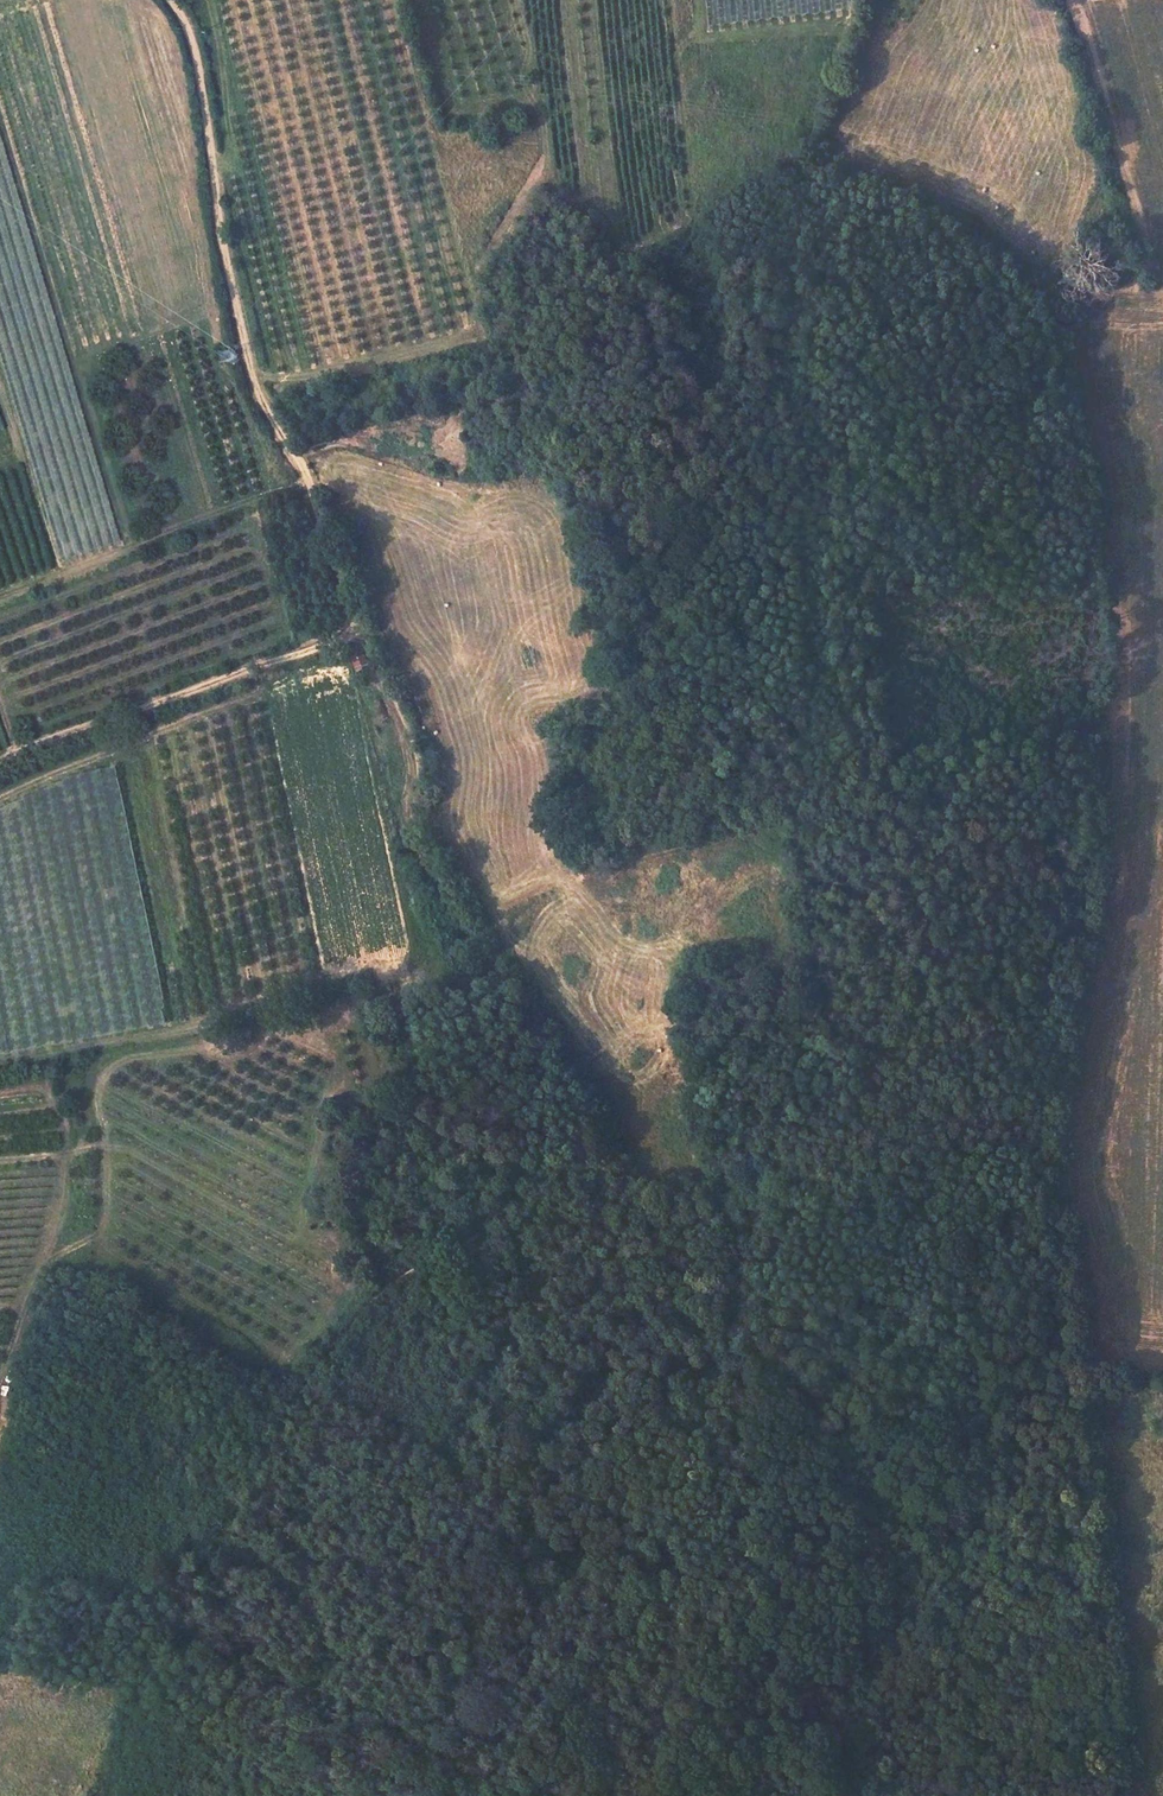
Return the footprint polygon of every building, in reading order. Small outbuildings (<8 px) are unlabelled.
[(376,677),(370,663),(362,667),(367,681),(376,677)]
